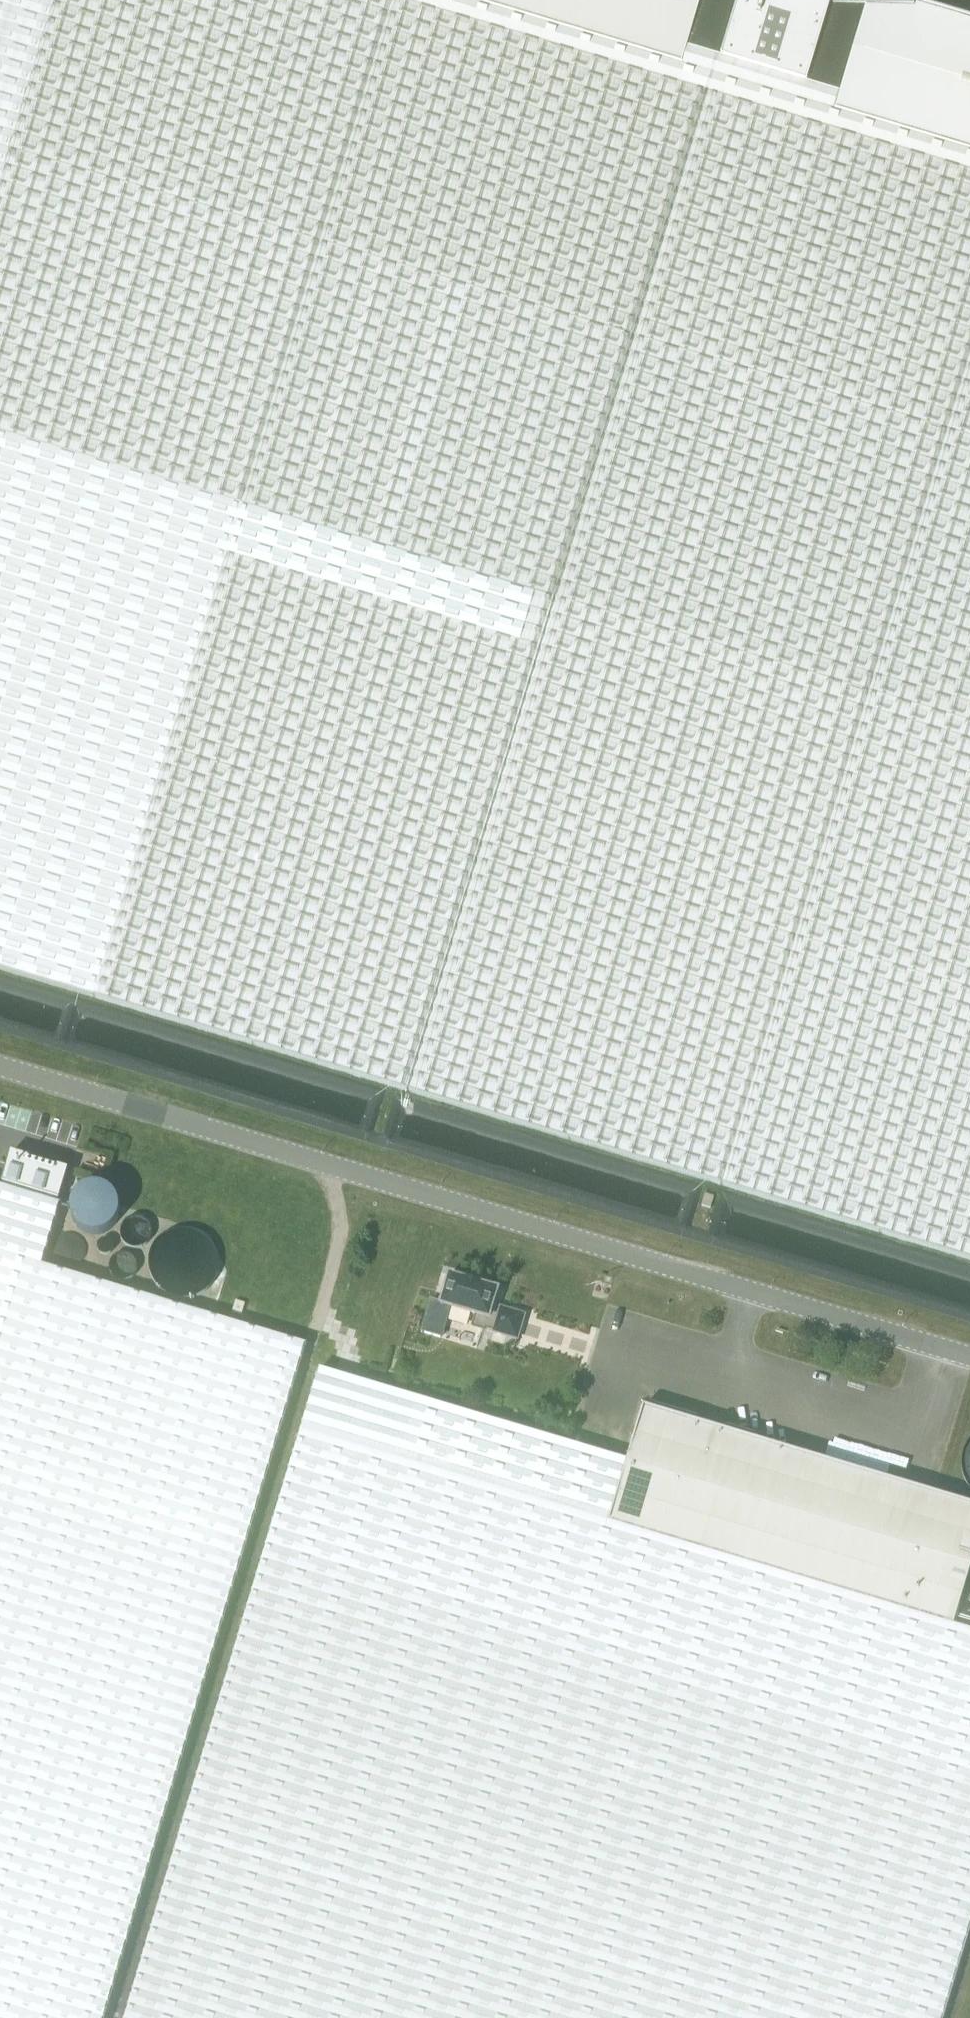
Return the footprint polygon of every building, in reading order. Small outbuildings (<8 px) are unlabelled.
[(969,1260),(969,172),(397,0),(0,0),(0,969),(969,1260)] [(969,172),(969,20),(949,14),(945,12),(916,4),(914,9),(910,9),(828,6),(830,0),(397,0),(969,172)] [(11,1153),(2,1182),(59,1199),(68,1169),(11,1153)] [(41,1266),(60,1205),(0,1187),(0,1253),(41,1266)] [(0,1253),(0,2017),(104,2017),(306,1345),(41,1266),(0,1253)] [(492,1309),(497,1292),(448,1277),(439,1306),(476,1317),(472,1329),(516,1342),(524,1315),(501,1308),(500,1311),(492,1309)] [(627,1461),(319,1369),(125,2017),(941,2017),(969,1923),(969,1631),(954,1626),(609,1523),(627,1461)] [(627,1461),(609,1523),(954,1626),(969,1571),(969,1504),(754,1440),(755,1436),(725,1427),(724,1431),(697,1423),(698,1419),(649,1404),(647,1408),(643,1407),(627,1461)]
